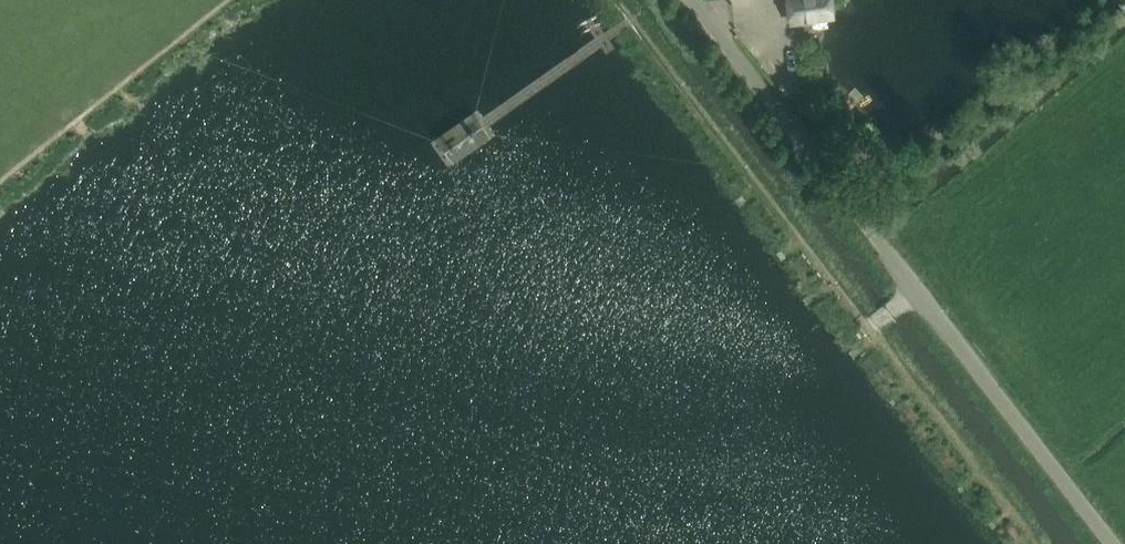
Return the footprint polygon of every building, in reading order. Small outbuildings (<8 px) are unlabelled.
[(830,0),(788,0),(791,22),(832,16),(830,0)]
